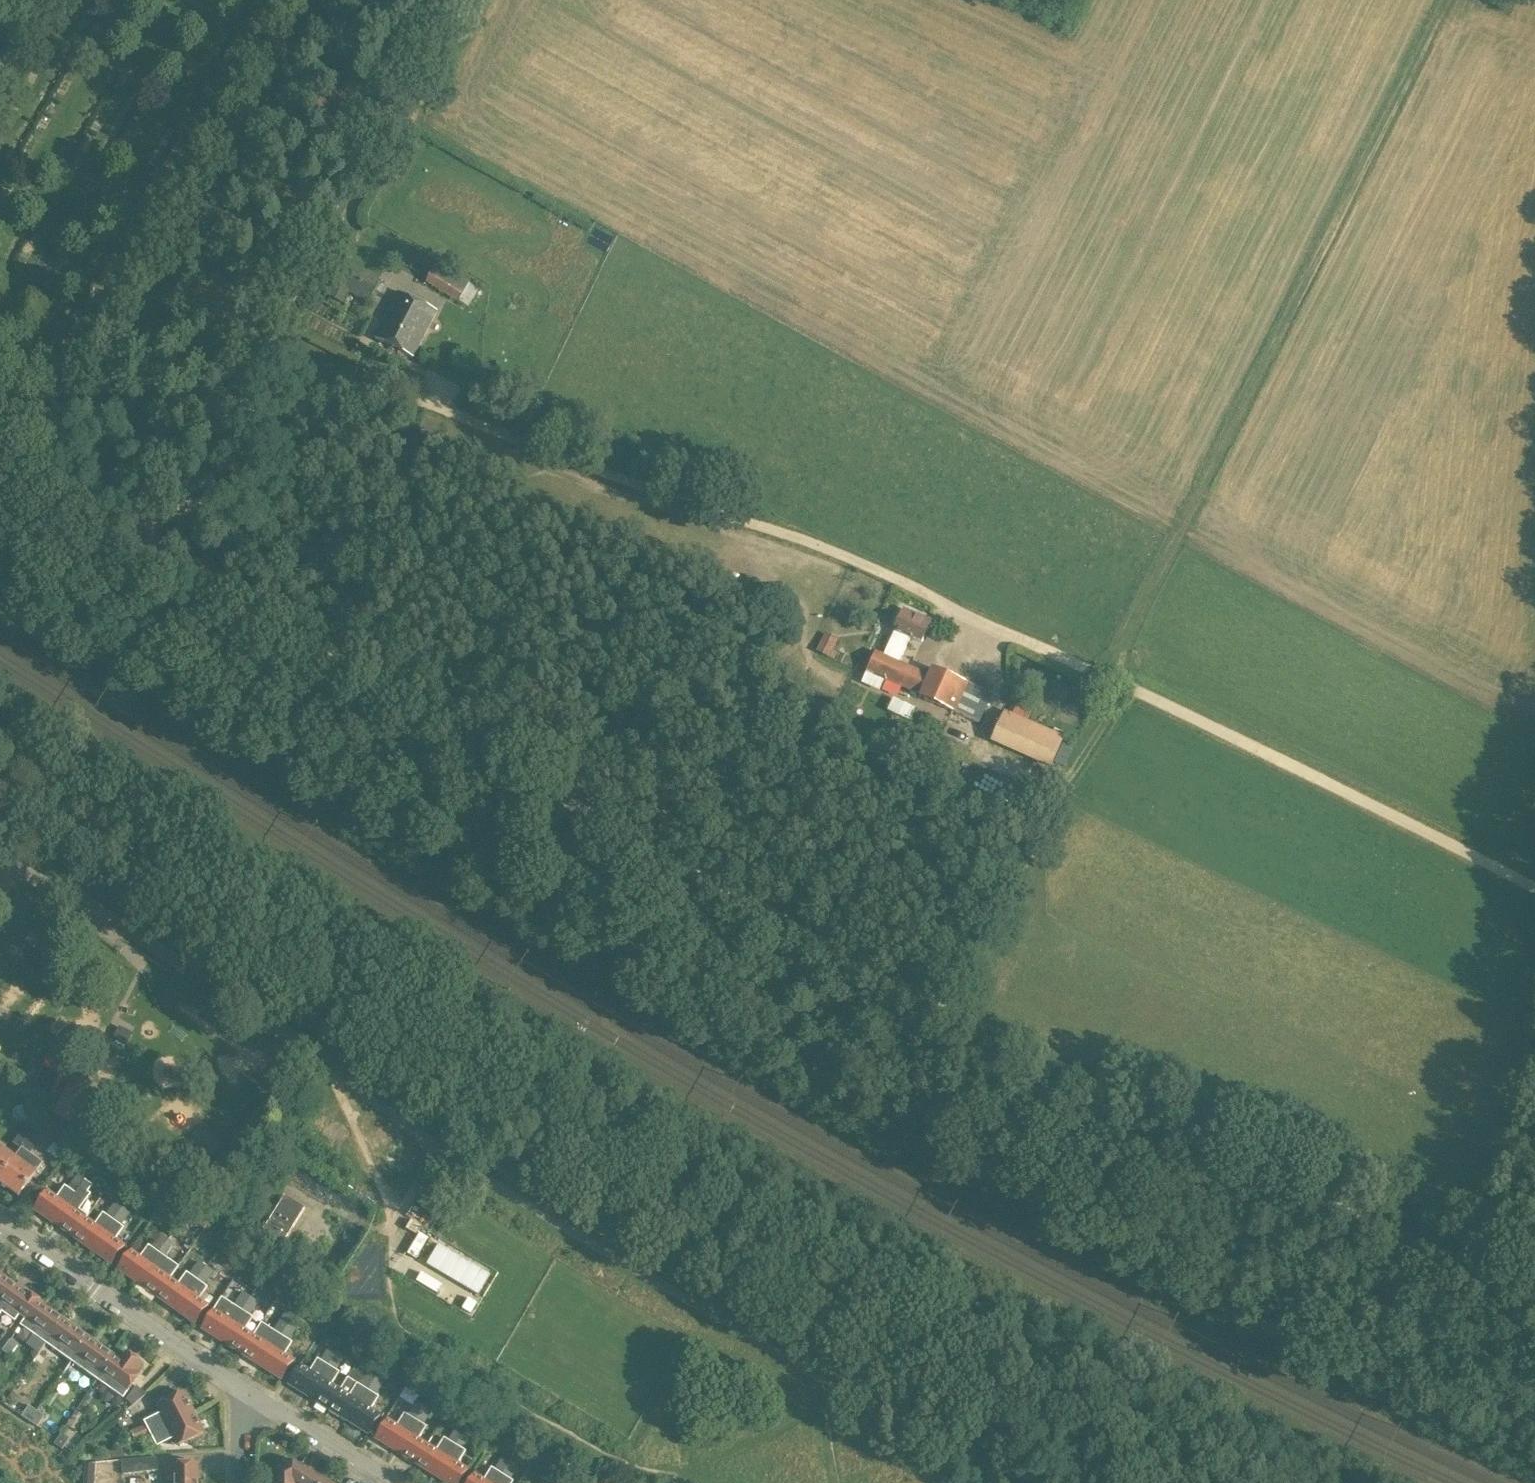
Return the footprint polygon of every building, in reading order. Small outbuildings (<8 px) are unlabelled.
[(380,279),(338,257),(325,279),(368,301),(380,279)] [(439,261),(429,284),(467,301),(477,278),(439,261)] [(375,338),(413,357),(437,310),(398,291),(375,338)] [(895,631),(883,657),(898,663),(910,638),(922,643),(930,622),(903,610),(894,631),(895,631)] [(826,633),(816,650),(829,657),(838,640),(826,633)] [(898,663),(883,657),(874,653),(866,672),(920,695),(919,697),(978,723),(990,694),(932,668),(928,677),(898,663)] [(1062,737),(1006,712),(997,732),(1054,757),(1062,737)] [(121,1027),(115,1038),(127,1044),(133,1033),(121,1027)] [(45,1064),(35,1083),(54,1093),(64,1075),(45,1064)] [(72,1082),(55,1116),(78,1127),(90,1133),(95,1122),(84,1116),(95,1094),(72,1082)] [(13,1142),(21,1148),(30,1135),(22,1129),(13,1142)] [(32,1155),(41,1142),(30,1135),(21,1148),(32,1155)] [(15,1157),(0,1147),(0,1178),(15,1157)] [(0,1178),(0,1183),(19,1197),(43,1163),(32,1155),(21,1148),(15,1157),(0,1178)] [(118,1176),(123,1169),(102,1157),(98,1164),(118,1176)] [(35,1209),(54,1223),(85,1179),(78,1174),(68,1188),(65,1185),(56,1198),(47,1191),(35,1209)] [(73,1236),(86,1219),(88,1216),(79,1209),(91,1193),(88,1191),(92,1184),(85,1179),(54,1223),(73,1236)] [(264,1230),(284,1243),(305,1209),(285,1197),(264,1230)] [(106,1213),(113,1218),(122,1205),(115,1200),(106,1213)] [(211,1217),(192,1204),(185,1216),(189,1218),(192,1215),(199,1219),(196,1223),(204,1228),(211,1217)] [(122,1205),(113,1218),(120,1223),(129,1211),(122,1205)] [(73,1236),(91,1249),(113,1219),(102,1212),(93,1224),(86,1219),(73,1236)] [(113,1219),(91,1249),(112,1264),(124,1247),(114,1239),(123,1227),(113,1219)] [(152,1247),(159,1252),(168,1239),(161,1234),(152,1247)] [(168,1239),(159,1252),(167,1257),(175,1244),(168,1239)] [(118,1269),(138,1282),(159,1253),(148,1246),(139,1258),(130,1252),(118,1269)] [(138,1282),(157,1296),(169,1280),(178,1267),(159,1253),(138,1282)] [(190,1274),(197,1279),(206,1266),(199,1261),(190,1274)] [(206,1266),(197,1279),(205,1284),(213,1272),(206,1266)] [(157,1296),(176,1309),(197,1280),(186,1273),(177,1285),(169,1280),(157,1296)] [(19,1314),(32,1296),(28,1293),(26,1295),(4,1279),(0,1285),(0,1313),(1,1312),(14,1321),(19,1314)] [(197,1280),(176,1309),(195,1323),(213,1298),(204,1292),(207,1287),(197,1280)] [(235,1305),(243,1310),(250,1297),(243,1293),(235,1305)] [(20,1325),(46,1344),(62,1321),(41,1306),(43,1304),(32,1296),(19,1314),(25,1319),(20,1325)] [(250,1297),(243,1310),(250,1314),(258,1302),(250,1297)] [(222,1298),(202,1328),(222,1341),(242,1311),(222,1298)] [(222,1341),(242,1354),(262,1323),(242,1311),(222,1341)] [(287,1312),(275,1330),(282,1335),(290,1323),(294,1317),(287,1312)] [(88,1339),(62,1321),(46,1344),(2,1404),(9,1409),(46,1358),(65,1372),(88,1339)] [(242,1354),(262,1366),(281,1336),(271,1329),(262,1323),(242,1354)] [(290,1323),(282,1335),(290,1339),(297,1328),(290,1323)] [(281,1336),(262,1366),(282,1379),(293,1362),(284,1356),(292,1343),(281,1336)] [(114,1357),(88,1339),(72,1362),(97,1380),(114,1357)] [(2,1351),(10,1356),(18,1345),(11,1340),(2,1351)] [(321,1360),(329,1364),(337,1352),(329,1348),(321,1360)] [(337,1352),(329,1364),(336,1369),(344,1357),(337,1352)] [(121,1362),(114,1357),(97,1380),(123,1398),(139,1375),(137,1374),(137,1373),(136,1372),(142,1364),(127,1353),(121,1362)] [(289,1383),(309,1396),(328,1366),(317,1359),(309,1372),(300,1366),(289,1383)] [(309,1396),(329,1408),(340,1391),(331,1386),(339,1372),(328,1366),(309,1396)] [(340,1391),(329,1408),(349,1421),(368,1390),(361,1386),(361,1384),(365,1378),(353,1371),(348,1378),(340,1391)] [(365,1378),(361,1384),(369,1389),(376,1377),(369,1372),(365,1378)] [(376,1377),(369,1389),(376,1394),(384,1382),(376,1377)] [(368,1390),(349,1421),(369,1434),(380,1416),(371,1410),(379,1397),(368,1390)] [(135,1442),(144,1437),(193,1413),(183,1392),(158,1405),(162,1413),(144,1422),(146,1426),(131,1433),(135,1442)] [(408,1414),(416,1419),(423,1407),(416,1402),(408,1414)] [(19,1416),(27,1422),(34,1411),(27,1406),(19,1416)] [(423,1407),(416,1419),(423,1424),(431,1412),(423,1407)] [(34,1411),(27,1422),(34,1427),(42,1417),(34,1411)] [(193,1413),(144,1437),(149,1448),(156,1445),(157,1446),(175,1437),(179,1445),(203,1433),(193,1413)] [(376,1438),(396,1451),(415,1420),(404,1414),(396,1427),(386,1421),(376,1438)] [(396,1451),(416,1463),(427,1446),(418,1440),(426,1427),(415,1420),(396,1451)] [(448,1439),(455,1444),(463,1432),(456,1427),(448,1439)] [(463,1432),(455,1444),(463,1449),(470,1437),(463,1432)] [(54,1444),(61,1449),(68,1438),(61,1433),(54,1444)] [(416,1463),(436,1475),(455,1445),(444,1438),(436,1451),(427,1446),(416,1463)] [(436,1475),(448,1482),(459,1482),(467,1471),(457,1465),(466,1452),(455,1445),(436,1475)] [(122,1460),(123,1474),(158,1471),(157,1457),(122,1460)] [(495,1469),(503,1473),(510,1461),(503,1457),(495,1469)] [(275,1482),(329,1482),(293,1460),(275,1470),(275,1482)] [(510,1461),(503,1473),(510,1478),(518,1466),(510,1461)] [(96,1464),(85,1463),(83,1482),(95,1482),(96,1464)] [(165,1465),(166,1477),(168,1477),(168,1482),(197,1482),(197,1463),(175,1463),(175,1465),(165,1465)] [(502,1475),(491,1468),(483,1481),(474,1475),(468,1482),(497,1482),(502,1475)] [(513,1481),(502,1475),(497,1482),(512,1482),(513,1481)]
